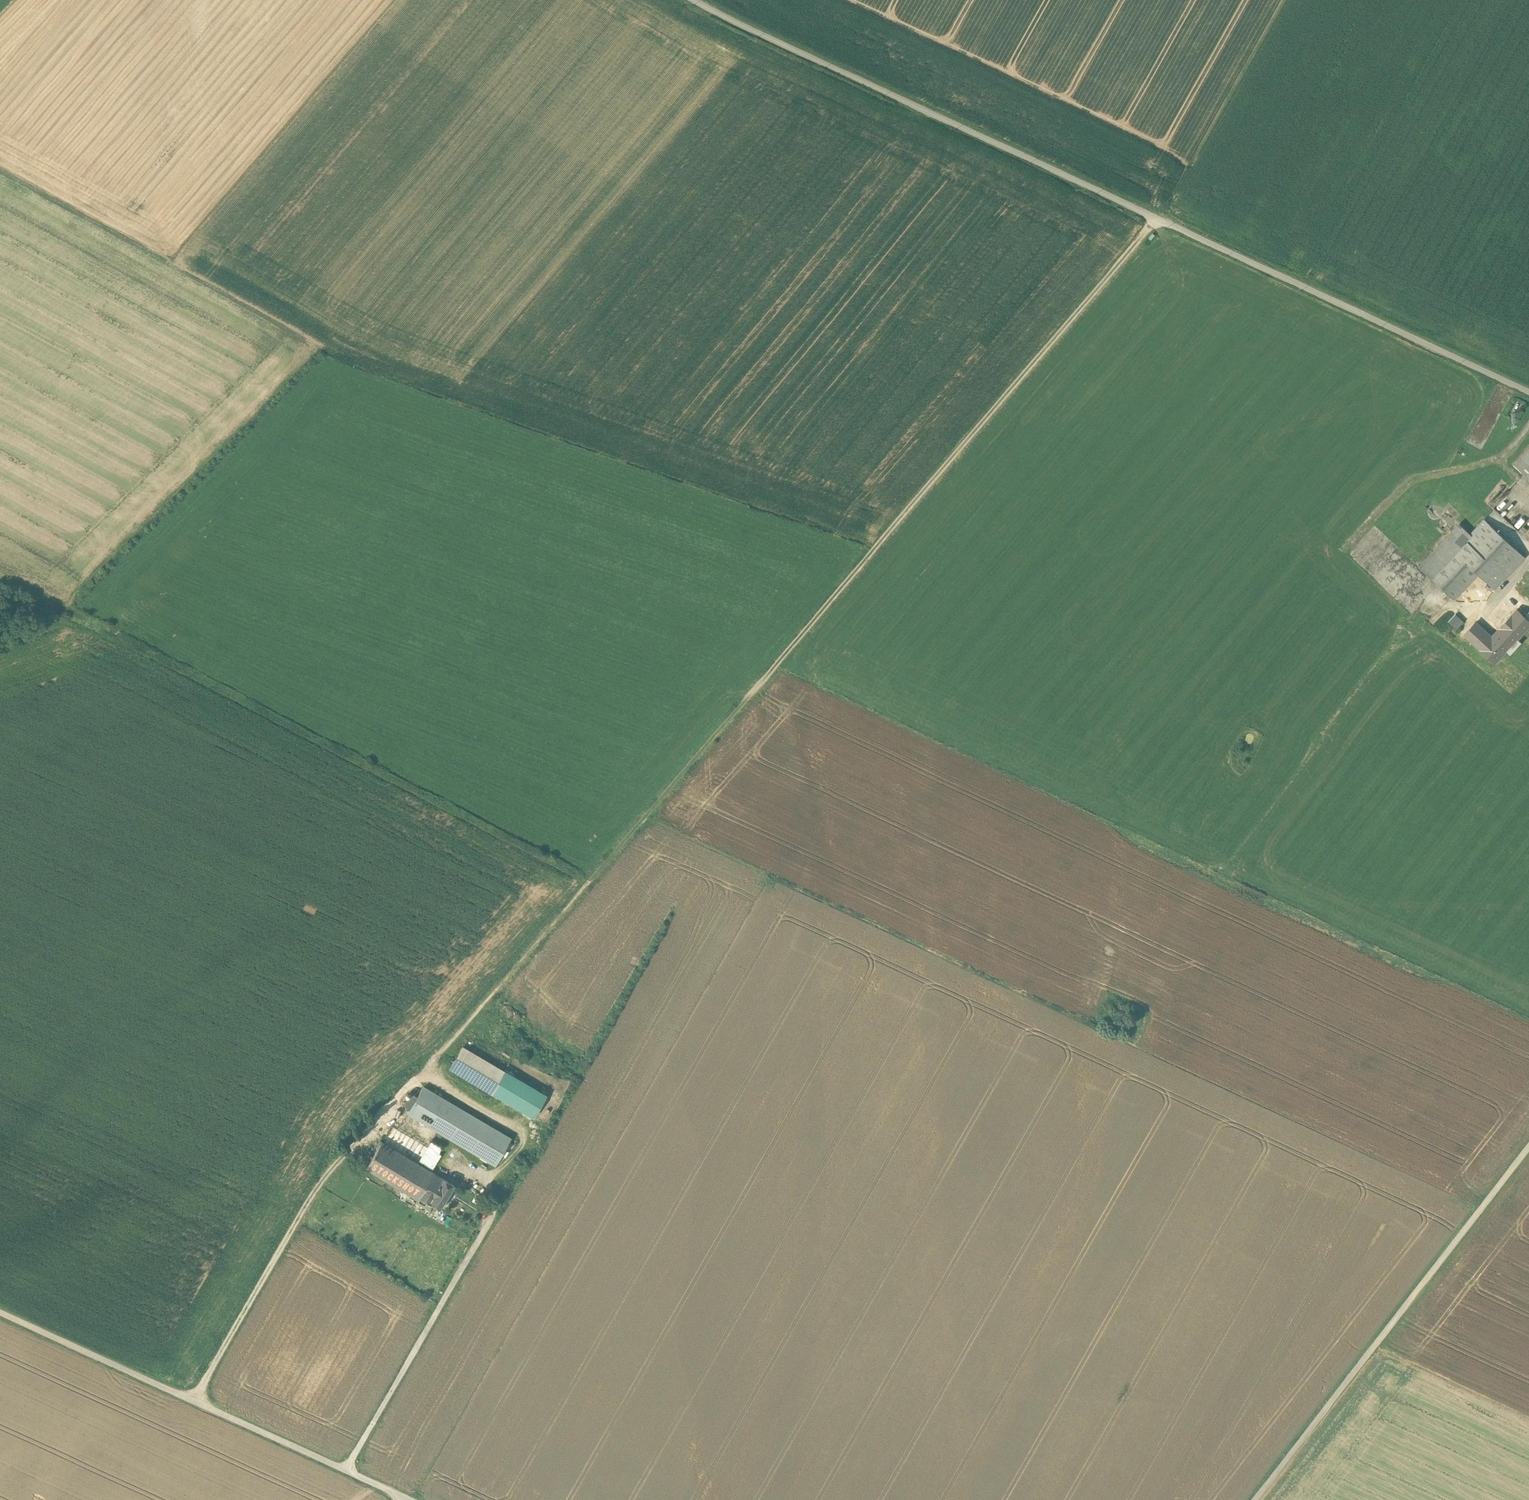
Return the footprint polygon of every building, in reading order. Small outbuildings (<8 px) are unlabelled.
[(1512,465),(1524,475),(1528,469),(1528,445),(1512,465)] [(1523,556),(1483,519),(1468,536),(1430,577),(1453,598),(1477,572),(1494,588),(1523,556)] [(1417,565),(1430,577),(1468,536),(1455,524),(1417,565)] [(1490,638),(1480,628),(1470,638),(1488,655),(1494,648),(1499,653),(1504,647),(1510,653),(1521,642),(1517,638),(1528,625),(1528,621),(1524,616),(1516,609),(1490,638)] [(1455,613),(1447,621),(1454,629),(1463,621),(1455,613)] [(1475,622),(1465,633),(1470,638),(1480,628),(1481,627),(1475,622)] [(547,1097),(462,1047),(448,1070),(533,1121),(547,1097)] [(512,1138),(424,1087),(407,1115),(495,1167),(512,1138)] [(430,1141),(417,1162),(432,1171),(441,1156),(438,1154),(442,1148),(430,1141)] [(417,1162),(382,1142),(367,1169),(441,1211),(456,1185),(432,1171),(417,1162)]
